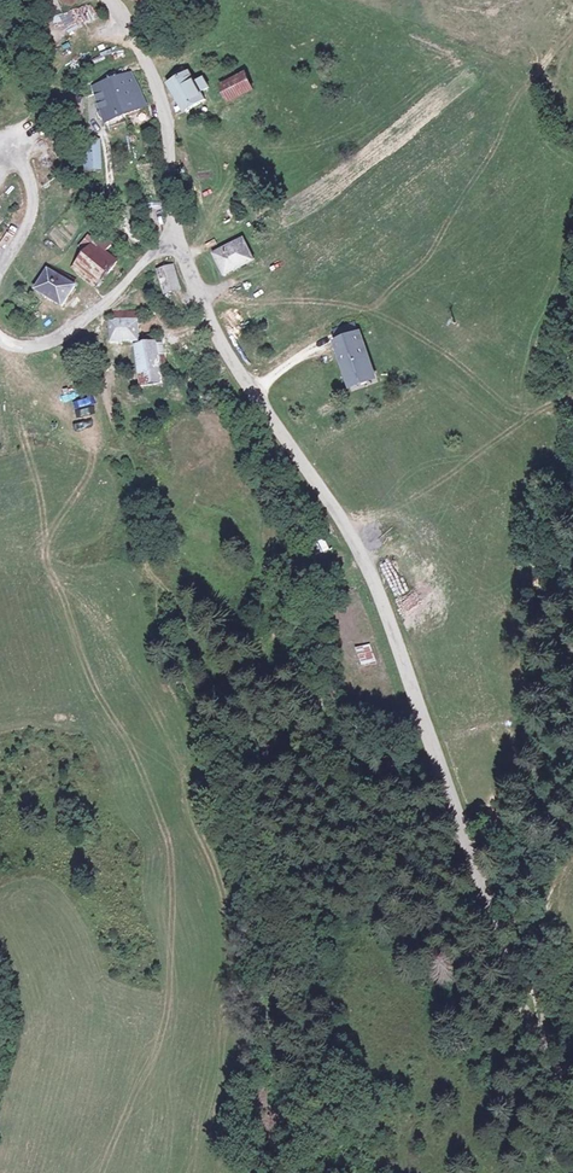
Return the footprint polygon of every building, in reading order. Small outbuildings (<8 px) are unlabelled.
[(41,12),(63,1),(62,0),(38,0),(41,12)] [(148,10),(158,0),(138,0),(148,10)] [(107,6),(87,10),(92,25),(114,21),(107,6)] [(131,78),(108,88),(124,124),(149,113),(131,78)] [(190,79),(169,91),(184,115),(205,105),(202,98),(210,94),(206,84),(196,90),(190,79)] [(221,92),(230,108),(256,95),(247,79),(221,92)] [(107,131),(124,124),(108,88),(90,97),(107,131)] [(114,170),(104,146),(95,150),(105,173),(114,170)] [(104,252),(111,242),(103,231),(81,260),(106,278),(117,261),(104,252)] [(224,276),(252,259),(241,243),(214,259),(224,276)] [(76,267),(101,285),(106,278),(81,260),(76,267)] [(78,282),(54,265),(36,289),(60,306),(78,282)] [(174,271),(159,277),(168,300),(184,294),(174,271)] [(223,321),(238,313),(234,306),(219,314),(223,321)] [(141,345),(141,341),(139,317),(107,319),(111,348),(135,346),(141,345)] [(359,332),(356,321),(334,329),(337,339),(359,332)] [(337,339),(341,349),(346,364),(352,381),(356,380),(369,376),(373,374),(359,332),(337,339)] [(157,351),(155,339),(141,341),(141,345),(135,346),(137,354),(157,351)] [(157,351),(137,354),(147,397),(169,393),(166,375),(171,375),(166,351),(157,351)] [(349,382),(352,381),(346,364),(343,365),(349,382)] [(371,380),(369,376),(356,380),(358,385),(371,380)] [(346,591),(357,586),(351,573),(340,578),(346,591)] [(355,646),(359,665),(375,662),(371,643),(355,646)]
